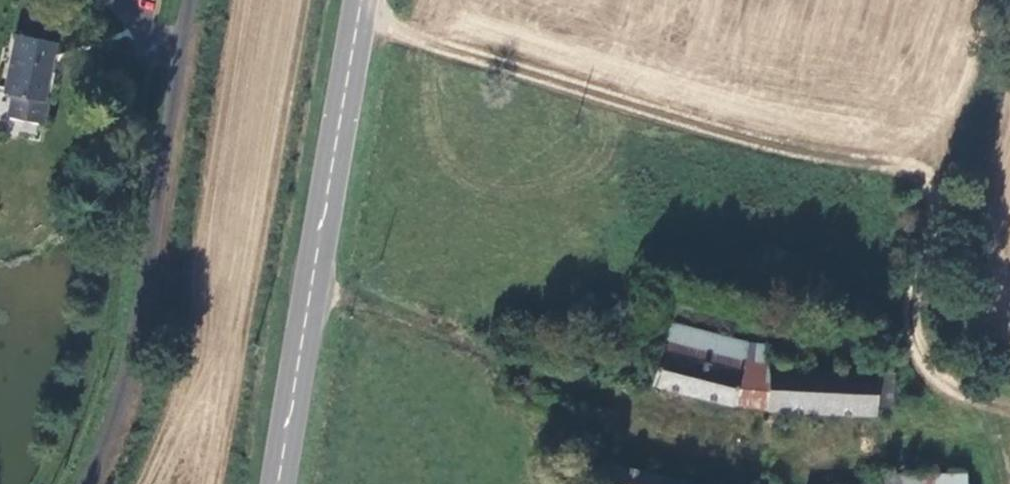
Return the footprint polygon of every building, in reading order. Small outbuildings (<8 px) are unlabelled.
[(59,41),(14,33),(3,91),(10,93),(6,115),(51,123),(55,103),(48,102),(59,41)] [(727,402),(744,343),(671,322),(654,381),(727,402)] [(767,347),(744,343),(727,402),(762,411),(766,368),(767,347)] [(871,405),(871,375),(766,368),(762,411),(870,415),(871,405)] [(891,376),(871,375),(871,405),(889,407),(891,376)] [(596,483),(701,483),(601,463),(596,483)] [(884,483),(963,483),(963,473),(884,472),(884,483)]
